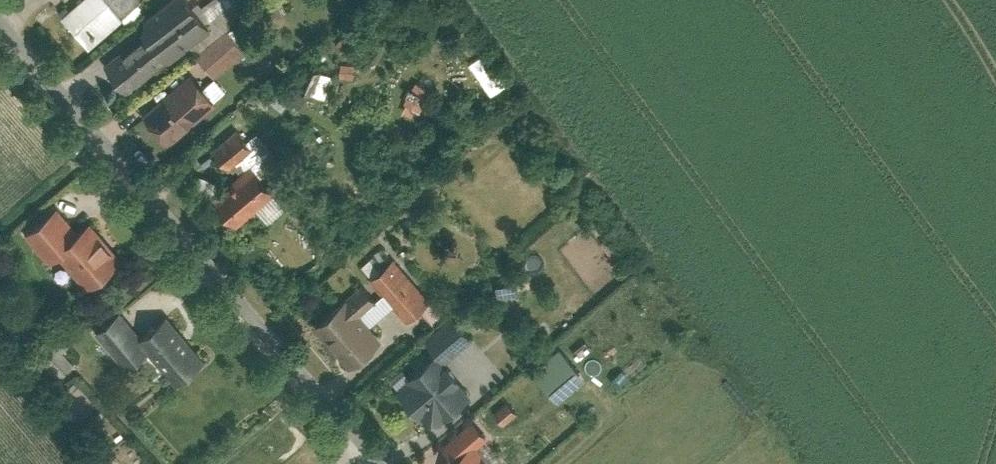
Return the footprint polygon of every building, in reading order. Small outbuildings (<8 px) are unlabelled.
[(67,14),(95,47),(145,0),(83,0),(67,14)] [(107,60),(135,92),(217,24),(197,0),(171,0),(150,16),(150,28),(107,60)] [(232,29),(201,53),(217,73),(247,49),(232,29)] [(488,51),(470,61),(490,95),(508,85),(488,51)] [(450,74),(462,86),(470,78),(458,66),(450,74)] [(337,74),(319,67),(311,90),(328,96),(337,74)] [(195,69),(148,111),(175,144),(221,99),(195,69)] [(284,108),(296,87),(279,78),(267,99),(284,108)] [(436,86),(421,78),(410,99),(425,107),(436,86)] [(242,128),(217,147),(231,165),(256,146),(242,128)] [(260,165),(222,196),(242,222),(282,189),(260,165)] [(129,255),(95,219),(76,235),(53,209),(20,233),(45,261),(62,249),(95,286),(129,255)] [(399,256),(375,277),(410,318),(435,297),(399,256)] [(364,311),(379,298),(365,282),(350,295),(364,311)] [(350,295),(318,322),(355,365),(387,338),(364,311),(350,295)] [(125,311),(102,330),(129,364),(152,344),(145,335),(125,311)] [(173,312),(145,335),(152,344),(183,382),(211,359),(173,312)] [(457,313),(431,336),(450,358),(476,336),(457,313)] [(565,345),(539,367),(564,398),(591,377),(565,345)] [(443,352),(405,387),(430,418),(449,418),(476,392),(443,352)] [(490,432),(478,417),(449,441),(462,456),(479,441),(490,432)] [(452,463),(499,463),(479,441),(462,456),(452,463)]
